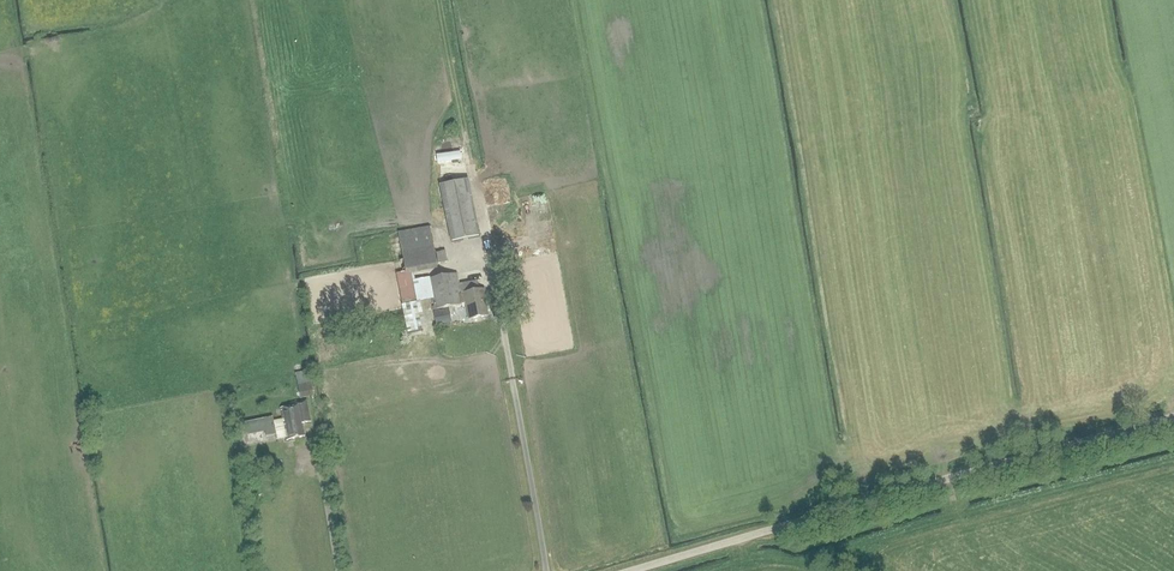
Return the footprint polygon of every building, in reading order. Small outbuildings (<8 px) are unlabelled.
[(439,185),(451,243),(480,237),(468,179),(439,185)] [(433,253),(429,226),(398,232),(404,272),(397,273),(407,333),(427,330),(422,301),(417,302),(413,281),(415,281),(413,269),(438,265),(438,263),(448,262),(446,251),(433,253)] [(457,274),(427,279),(414,282),(418,301),(430,299),(432,311),(462,305),(466,304),(468,320),(488,317),(485,300),(486,300),(484,290),(479,291),(477,281),(459,284),(457,274)] [(436,326),(451,322),(448,309),(433,312),(436,326)] [(301,399),(314,396),(308,370),(295,373),(301,399)] [(303,423),(311,422),(306,401),(295,403),(295,405),(280,408),(283,419),(274,421),(273,417),(245,422),(248,435),(266,432),(266,436),(277,434),(275,424),(283,422),(285,431),(287,430),(289,437),(286,438),(287,440),(307,435),(303,423)]
